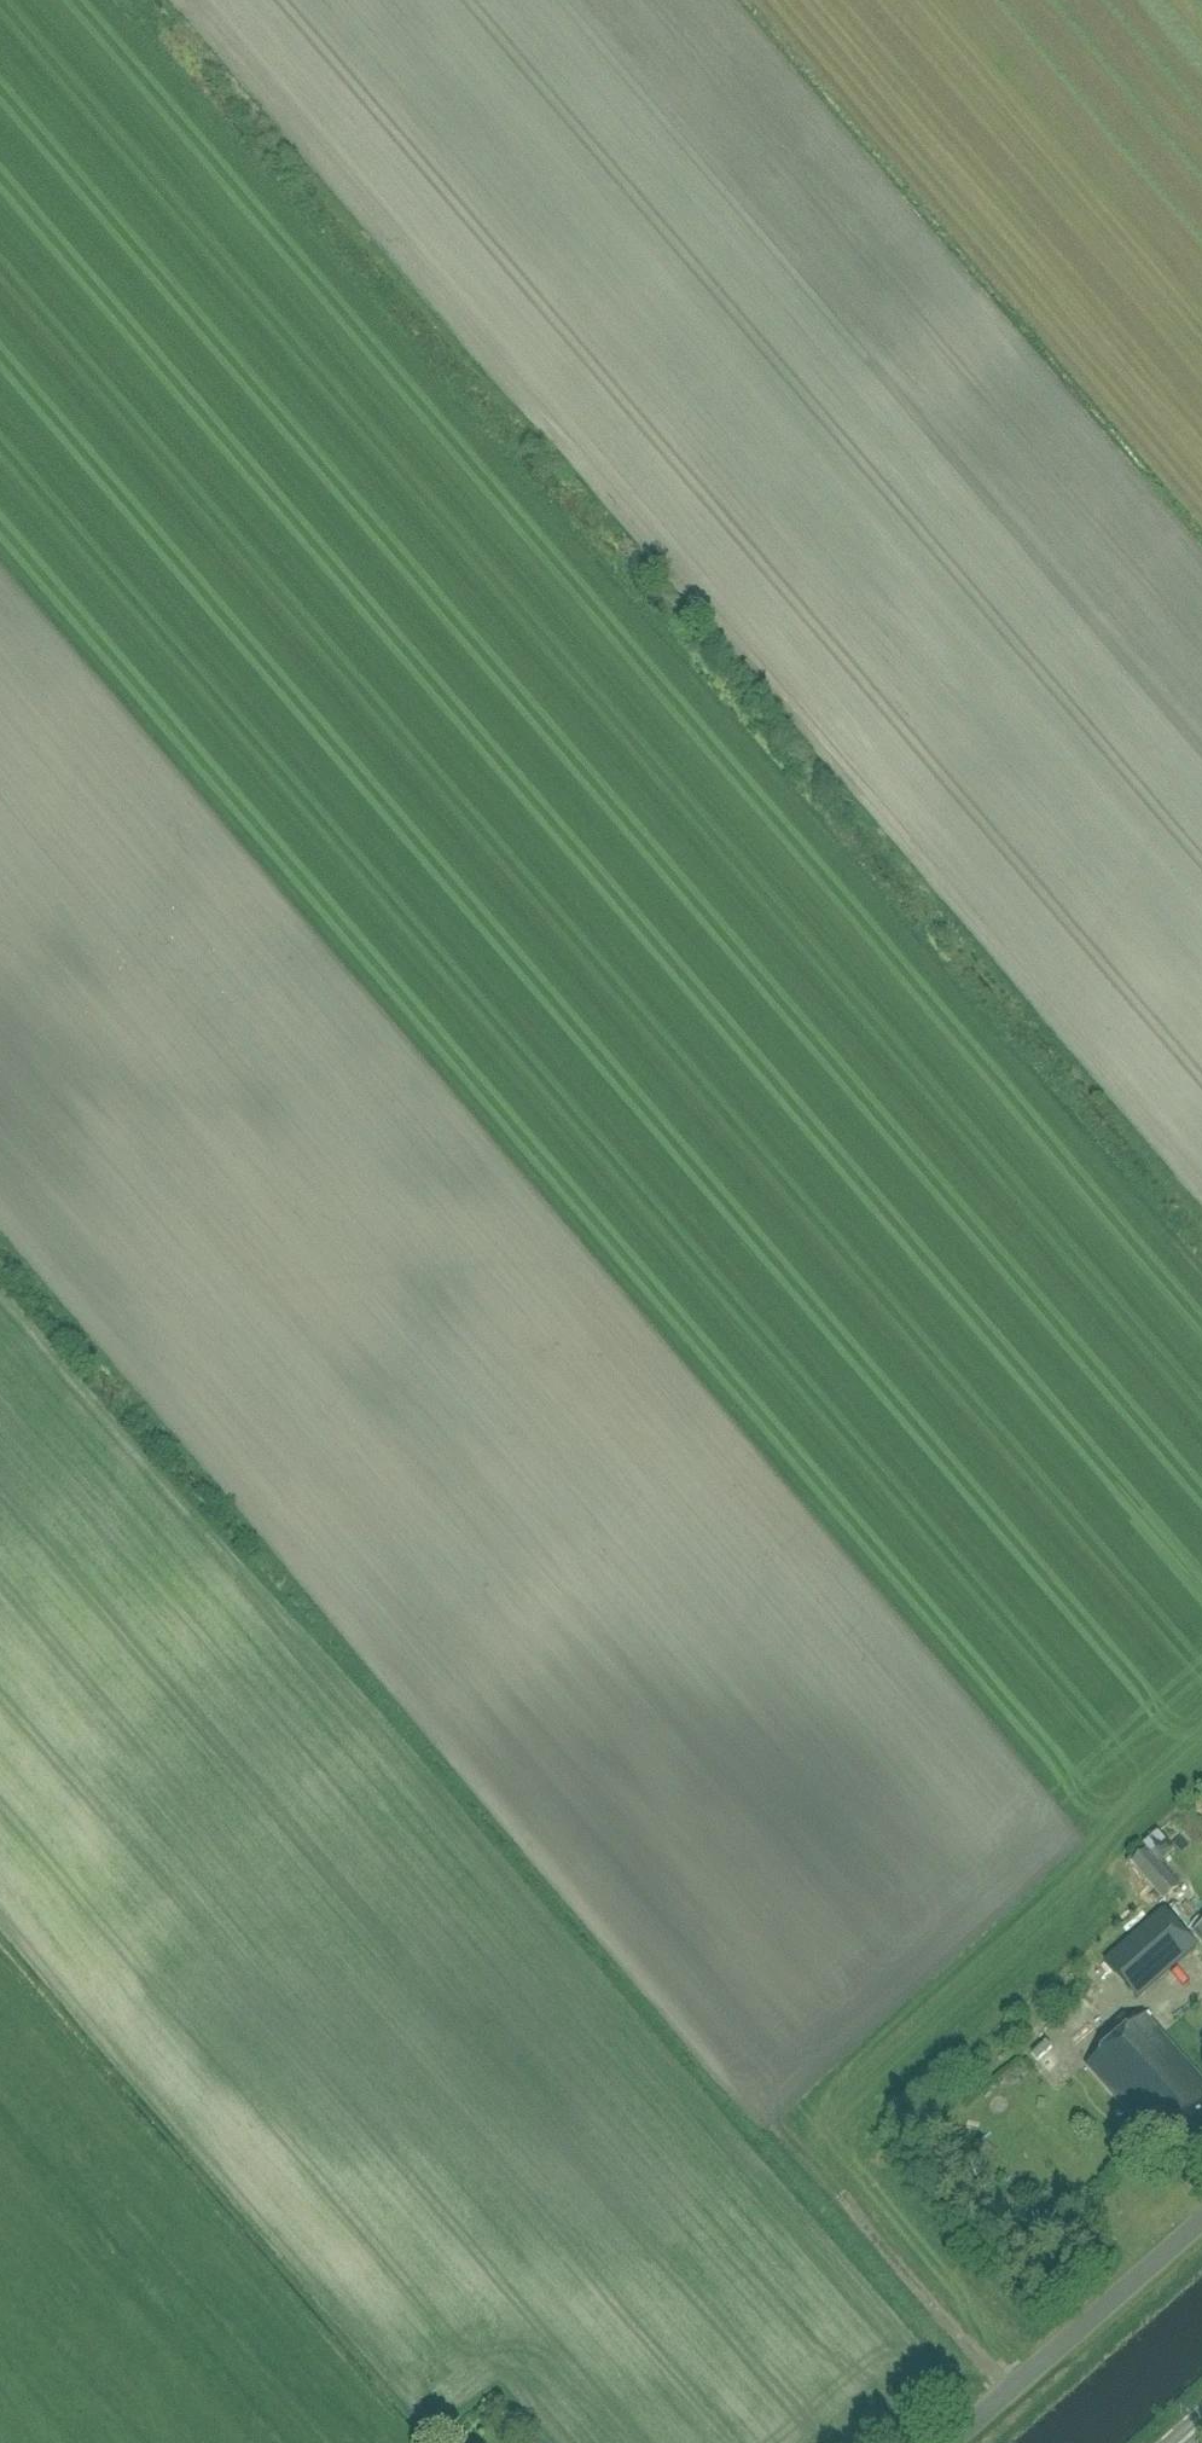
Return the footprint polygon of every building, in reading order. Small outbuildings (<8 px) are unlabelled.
[(1166,1843),(1155,1858),(1167,1867),(1178,1852),(1166,1843)] [(1177,1889),(1144,1852),(1129,1865),(1161,1902),(1177,1889)] [(1136,1999),(1195,1948),(1162,1911),(1104,1962),(1136,1999)] [(1201,1947),(1201,1929),(1193,1936),(1201,1947)] [(1201,2162),(1201,2083),(1145,2017),(1086,2069),(1154,2147),(1158,2143),(1167,2153),(1172,2148),(1192,2171),(1201,2162)]
